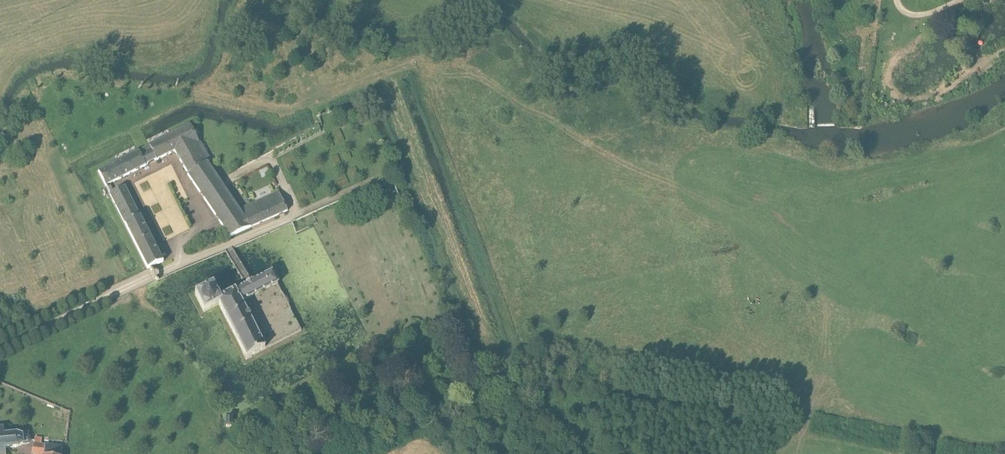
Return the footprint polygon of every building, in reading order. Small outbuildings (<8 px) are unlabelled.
[(210,161),(190,125),(98,171),(105,186),(176,151),(189,172),(188,173),(225,229),(230,237),(250,228),(288,211),(279,192),(239,210),(207,162),(210,161)] [(110,195),(141,255),(148,269),(163,262),(162,260),(126,187),(110,195)] [(251,283),(252,283),(258,295),(278,284),(272,272),(255,281),(255,280),(252,282),(252,283),(251,283)] [(255,296),(258,295),(252,283),(251,283),(249,285),(247,286),(253,297),(255,296)] [(241,303),(253,297),(247,286),(247,285),(246,286),(246,285),(245,285),(223,297),(220,298),(213,285),(195,294),(204,312),(219,304),(241,349),(246,360),(255,355),(255,354),(265,349),(255,329),(241,303)] [(349,373),(345,374),(344,378),(345,382),(349,383),(352,382),(354,378),(353,374),(349,373)] [(5,449),(7,448),(15,447),(15,448),(17,448),(17,447),(18,447),(23,444),(29,443),(31,441),(30,437),(28,435),(28,432),(21,433),(21,435),(17,434),(15,434),(15,433),(4,435),(3,427),(0,428),(0,453),(6,453),(5,449)] [(62,447),(41,444),(42,438),(35,437),(34,442),(32,453),(61,453),(62,447)]
